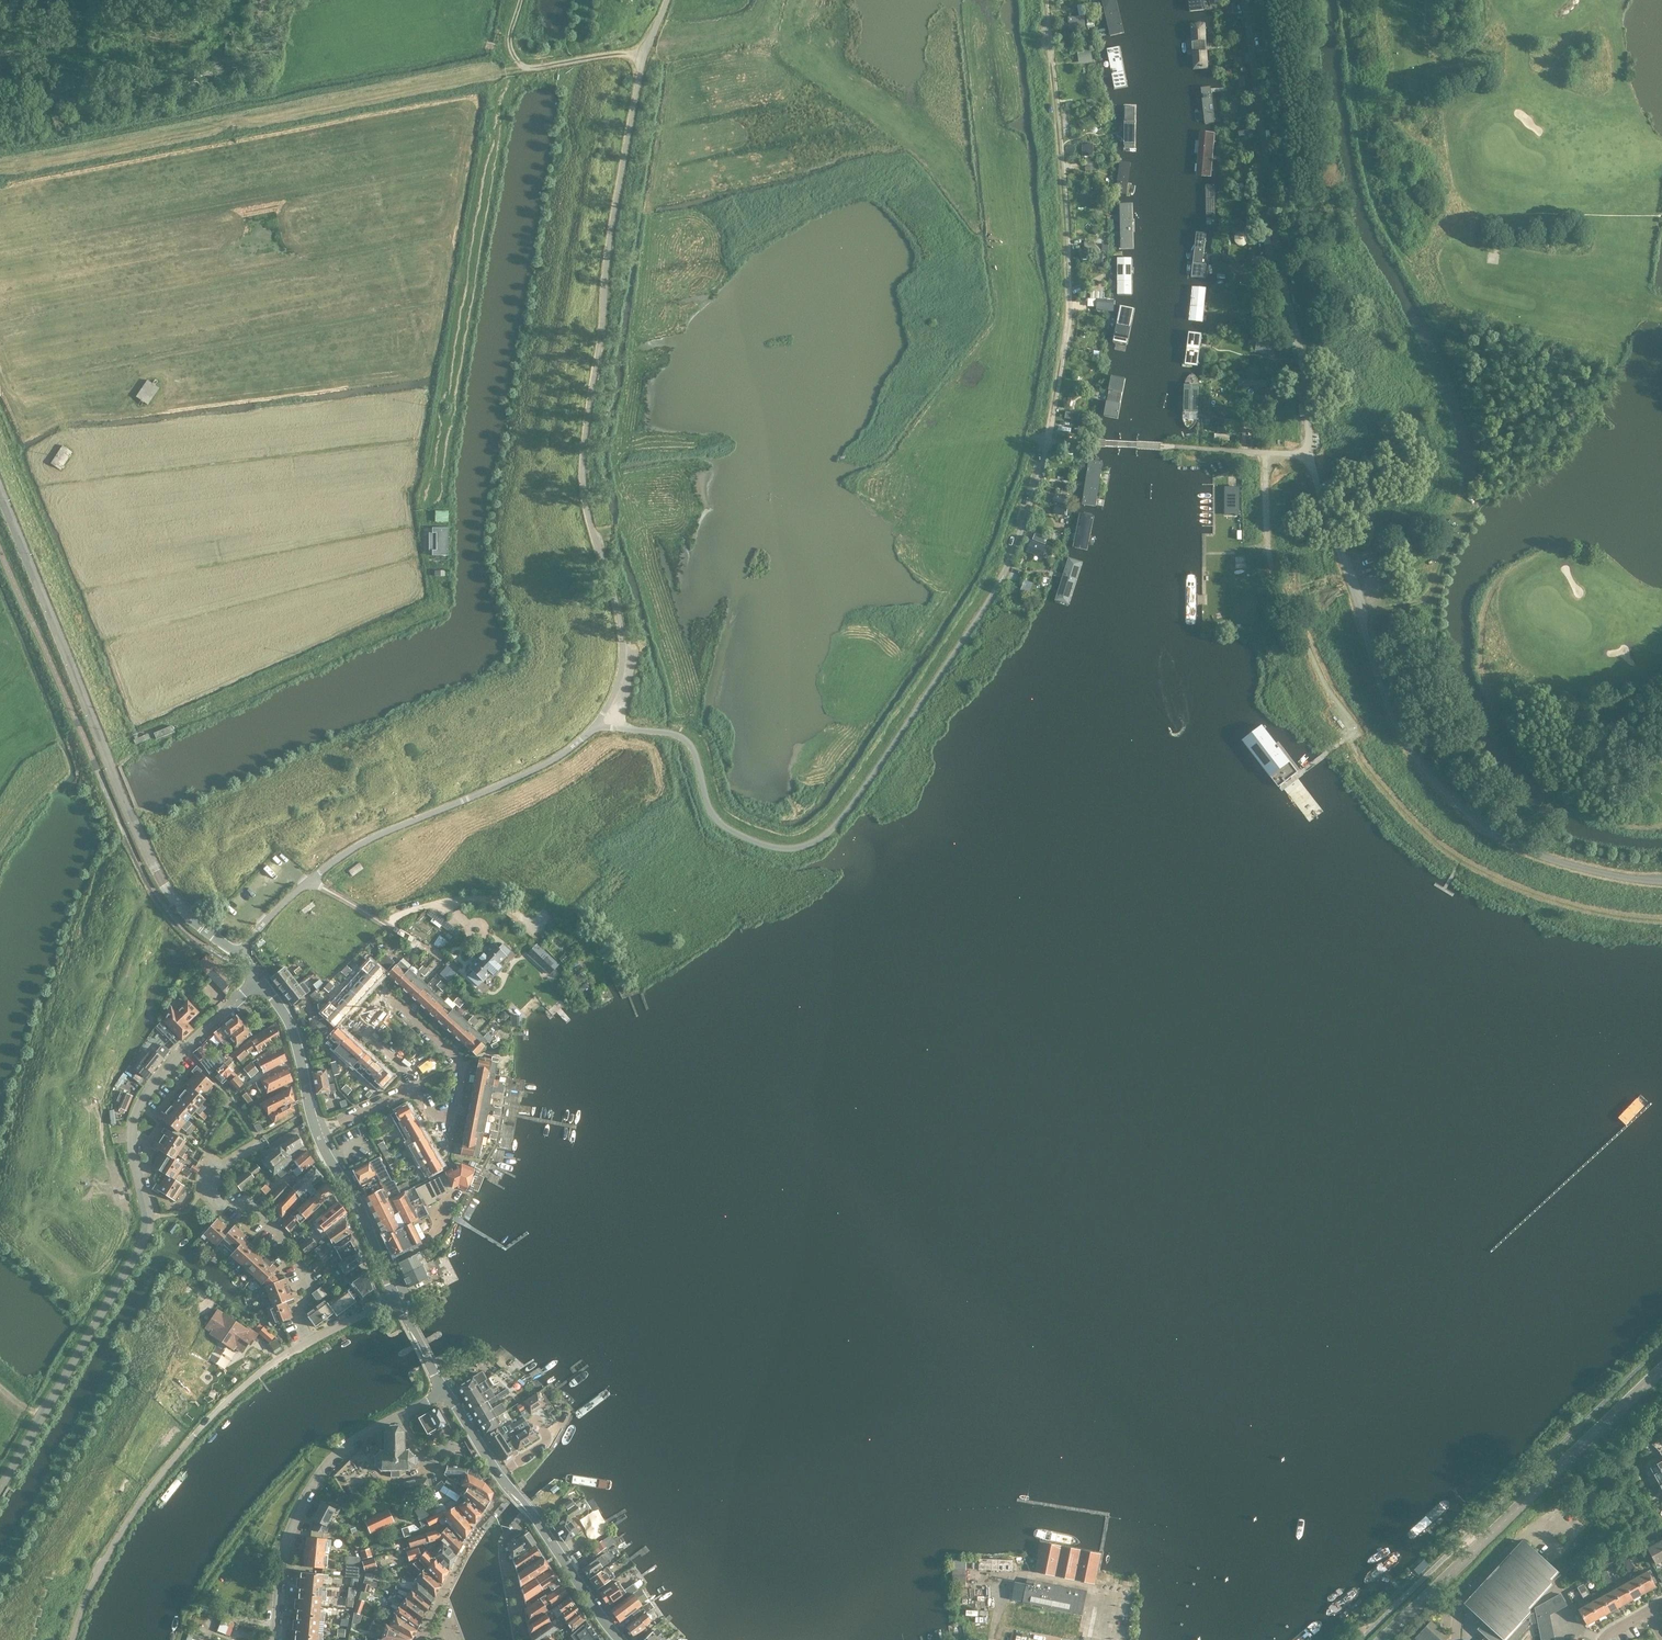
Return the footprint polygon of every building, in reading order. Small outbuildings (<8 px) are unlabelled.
[(1110,39),(1126,35),(1118,0),(1096,0),(1098,6),(1102,5),(1110,39)] [(1190,14),(1204,13),(1203,0),(1189,0),(1190,14)] [(1237,2),(1228,3),(1229,15),(1238,14),(1237,2)] [(1087,8),(1078,8),(1078,17),(1087,17),(1087,8)] [(1070,27),(1083,26),(1083,18),(1069,19),(1070,27)] [(1192,57),(1192,71),(1210,70),(1207,24),(1190,25),(1191,39),(1186,39),(1187,57),(1192,57)] [(1116,91),(1129,88),(1119,48),(1106,51),(1116,91)] [(1244,51),(1234,51),(1235,65),(1244,65),(1244,51)] [(1201,89),(1205,126),(1216,125),(1212,88),(1201,89)] [(1098,104),(1098,106),(1091,107),(1092,112),(1099,111),(1099,110),(1107,109),(1107,103),(1098,104)] [(1123,153),(1136,154),(1137,106),(1124,105),(1123,153)] [(1241,126),(1244,125),(1250,124),(1249,116),(1240,117),(1241,126)] [(1203,132),(1198,176),(1208,177),(1214,133),(1203,132)] [(1095,144),(1082,144),(1082,157),(1095,156),(1095,144)] [(1097,172),(1097,160),(1097,158),(1085,158),(1085,172),(1097,172)] [(1116,195),(1128,197),(1131,164),(1119,163),(1116,195)] [(1088,188),(1088,189),(1088,190),(1088,191),(1089,191),(1090,192),(1091,193),(1092,193),(1093,193),(1094,192),(1095,191),(1096,190),(1096,189),(1096,188),(1096,187),(1095,186),(1094,185),(1093,184),(1092,184),(1091,184),(1090,185),(1089,186),(1088,186),(1088,187),(1088,188)] [(1205,191),(1206,225),(1216,225),(1215,190),(1205,191)] [(1118,246),(1132,246),(1132,208),(1119,208),(1119,206),(1114,206),(1114,211),(1117,211),(1118,246)] [(1248,207),(1236,208),(1237,218),(1250,217),(1248,207)] [(1197,234),(1192,279),(1207,281),(1209,266),(1203,266),(1206,235),(1197,234)] [(1103,253),(1094,242),(1084,241),(1084,252),(1103,253)] [(1102,264),(1103,254),(1095,253),(1095,264),(1102,264)] [(1118,297),(1133,297),(1132,259),(1117,259),(1118,297)] [(1273,296),(1276,296),(1277,287),(1266,286),(1266,292),(1273,296)] [(1195,287),(1191,324),(1204,325),(1207,289),(1195,287)] [(1090,298),(1102,299),(1103,290),(1091,290),(1090,298)] [(1111,300),(1109,300),(1097,299),(1096,307),(1096,310),(1108,311),(1110,311),(1113,311),(1114,300),(1111,300)] [(1115,351),(1127,353),(1136,310),(1119,307),(1111,343),(1117,344),(1115,351)] [(1269,318),(1258,319),(1258,328),(1269,327),(1269,318)] [(1191,337),(1187,367),(1198,368),(1202,338),(1191,337)] [(1257,340),(1255,351),(1273,355),(1275,344),(1268,343),(1257,340)] [(567,363),(559,361),(558,366),(557,370),(566,372),(567,367),(567,363)] [(1184,383),(1183,422),(1199,423),(1199,381),(1195,376),(1190,376),(1186,378),(1184,383)] [(1112,378),(1104,418),(1118,421),(1127,381),(1112,378)] [(159,388),(155,385),(157,382),(154,380),(152,383),(148,379),(136,396),(141,400),(139,402),(142,404),(144,401),(148,404),(159,388)] [(60,470),(62,468),(65,469),(66,467),(63,465),(69,456),(72,458),(74,456),(71,454),(72,451),(63,445),(51,464),(60,470)] [(1089,462),(1082,507),(1104,510),(1111,470),(1102,469),(1103,464),(1089,462)] [(558,485),(560,499),(568,498),(566,483),(558,485)] [(1226,514),(1237,514),(1239,514),(1239,488),(1236,488),(1226,488),(1226,514)] [(1054,494),(1053,505),(1064,506),(1065,495),(1054,494)] [(1054,506),(1053,514),(1064,515),(1065,507),(1054,506)] [(435,511),(435,522),(448,522),(448,511),(435,511)] [(1079,515),(1072,549),(1087,552),(1094,518),(1079,515)] [(448,528),(432,528),(432,555),(448,555),(448,528)] [(1046,543),(1048,537),(1036,532),(1034,539),(1046,543)] [(1030,540),(1027,549),(1043,556),(1047,547),(1030,540)] [(576,544),(581,557),(589,555),(584,541),(576,544)] [(1069,559),(1054,603),(1068,608),(1083,564),(1069,559)] [(172,726),(154,733),(156,739),(174,732),(172,726)] [(148,734),(133,740),(135,744),(136,744),(144,740),(150,738),(148,734)] [(520,759),(509,764),(512,770),(523,765),(520,759)] [(397,804),(383,810),(386,817),(400,812),(397,804)] [(355,814),(342,820),(345,827),(358,821),(355,814)] [(359,862),(348,871),(353,877),(365,868),(359,862)] [(312,901),(301,909),(306,916),(317,907),(312,901)] [(450,931),(454,924),(430,908),(427,913),(434,918),(432,921),(441,927),(442,925),(450,931)] [(221,919),(226,913),(223,911),(218,916),(221,919)] [(457,937),(461,931),(454,926),(450,932),(457,937)] [(492,943),(469,968),(472,971),(467,977),(478,986),(483,981),(491,973),(493,975),(500,967),(498,965),(506,957),(506,956),(510,952),(502,944),(498,949),(492,943)] [(538,944),(528,954),(540,964),(549,954),(538,944)] [(147,950),(143,964),(151,966),(155,953),(147,950)] [(386,970),(394,962),(384,953),(377,961),(386,970)] [(549,954),(540,964),(549,973),(559,963),(549,954)] [(361,969),(366,973),(375,981),(384,972),(375,963),(374,964),(369,960),(361,969)] [(395,965),(386,974),(395,982),(408,968),(400,961),(395,965)] [(215,964),(206,973),(211,979),(221,970),(215,964)] [(422,965),(417,971),(421,974),(426,969),(422,965)] [(299,966),(294,970),(297,974),(302,970),(299,966)] [(408,968),(395,982),(404,991),(417,977),(418,977),(421,974),(417,971),(416,971),(416,969),(413,966),(410,966),(408,968)] [(447,966),(440,974),(447,981),(454,973),(447,966)] [(285,967),(270,978),(277,987),(292,976),(285,967)] [(353,978),(358,982),(367,990),(375,981),(366,973),(361,969),(353,978)] [(567,979),(575,989),(589,979),(581,969),(567,979)] [(292,976),(277,987),(284,996),(299,984),(292,976)] [(417,977),(404,991),(413,999),(426,985),(418,977),(417,977)] [(345,986),(349,991),(359,999),(367,990),(358,982),(353,978),(345,986)] [(229,979),(220,987),(226,995),(227,993),(229,989),(232,981),(229,979)] [(313,984),(317,989),(323,982),(320,979),(313,984)] [(435,986),(439,989),(443,983),(440,980),(435,986)] [(299,984),(284,996),(291,1005),(306,993),(310,990),(303,981),(299,984)] [(443,983),(439,989),(442,992),(447,986),(443,983)] [(587,983),(575,991),(578,995),(590,987),(587,983)] [(426,985),(413,999),(422,1007),(435,993),(426,985)] [(602,985),(594,989),(597,994),(605,990),(602,985)] [(337,995),(341,999),(351,1008),(359,999),(349,991),(345,986),(337,995)] [(312,997),(315,1001),(320,996),(317,993),(312,997)] [(435,993),(422,1007),(431,1015),(443,1001),(435,993)] [(329,1004),(333,1008),(343,1017),(351,1008),(341,999),(337,995),(329,1004)] [(460,1000),(457,997),(452,1002),(456,1005),(460,1000)] [(171,1006),(163,1021),(182,1040),(193,1029),(187,1023),(199,1012),(188,1001),(176,1012),(171,1006)] [(443,1001),(431,1015),(440,1023),(452,1009),(443,1001)] [(329,1004),(321,1013),(326,1017),(325,1017),(335,1026),(343,1017),(333,1008),(329,1004)] [(127,1008),(122,1021),(130,1024),(135,1011),(127,1008)] [(452,1009),(440,1023),(449,1031),(461,1017),(452,1009)] [(504,1012),(499,1016),(504,1021),(509,1016),(504,1012)] [(236,1015),(220,1027),(224,1032),(217,1037),(221,1042),(243,1025),(236,1015)] [(316,1015),(308,1018),(311,1025),(316,1023),(315,1021),(317,1020),(316,1015)] [(461,1017),(449,1031),(458,1039),(470,1025),(461,1017)] [(317,1020),(315,1021),(316,1023),(318,1033),(326,1031),(323,1019),(317,1020)] [(162,1020),(156,1026),(174,1045),(180,1039),(162,1020)] [(280,1037),(275,1023),(250,1039),(258,1051),(280,1037)] [(243,1025),(221,1042),(225,1047),(232,1042),(236,1047),(251,1035),(243,1025)] [(470,1025),(458,1039),(466,1047),(479,1033),(470,1025)] [(337,1028),(329,1038),(325,1043),(334,1051),(337,1047),(346,1037),(337,1028)] [(479,1033),(466,1047),(475,1055),(484,1046),(483,1045),(487,1041),(489,1042),(493,1038),(487,1033),(483,1037),(479,1033)] [(346,1037),(337,1047),(334,1051),(343,1059),(346,1055),(355,1045),(346,1037)] [(259,1053),(258,1051),(250,1039),(247,1041),(233,1052),(236,1056),(240,1062),(250,1053),(253,1056),(259,1053)] [(140,1062),(135,1069),(144,1077),(149,1071),(152,1073),(163,1059),(163,1058),(169,1051),(162,1045),(155,1053),(150,1048),(140,1061),(140,1062)] [(256,1058),(256,1060),(261,1069),(263,1073),(287,1060),(281,1045),(256,1058)] [(355,1045),(346,1055),(343,1059),(352,1067),(355,1063),(364,1053),(355,1045)] [(110,1049),(105,1062),(112,1065),(117,1052),(110,1049)] [(233,1052),(223,1063),(225,1065),(229,1068),(230,1067),(234,1063),(231,1060),(236,1056),(233,1052)] [(364,1053),(355,1063),(352,1067),(360,1075),(364,1071),(373,1061),(364,1053)] [(208,1056),(200,1062),(206,1070),(209,1075),(216,1067),(210,1059),(208,1056)] [(479,1059),(476,1071),(495,1074),(495,1075),(498,1075),(498,1076),(509,1078),(511,1070),(499,1068),(499,1070),(496,1069),(497,1063),(498,1058),(491,1056),(491,1058),(484,1057),(483,1060),(479,1059)] [(213,1057),(210,1059),(216,1067),(219,1064),(213,1057)] [(261,1069),(256,1060),(251,1063),(244,1069),(251,1077),(258,1071),(257,1071),(261,1069)] [(373,1061),(364,1071),(360,1075),(369,1083),(373,1079),(382,1069),(373,1061)] [(223,1063),(215,1070),(218,1073),(226,1080),(228,1083),(236,1075),(232,1072),(234,1071),(230,1067),(229,1068),(225,1065),(223,1063)] [(194,1074),(186,1083),(202,1098),(214,1084),(200,1072),(202,1071),(196,1066),(191,1071),(194,1074)] [(253,1084),(255,1087),(257,1086),(258,1090),(263,1087),(267,1093),(293,1081),(286,1067),(260,1079),(260,1080),(253,1084)] [(382,1069),(373,1079),(369,1083),(378,1091),(382,1086),(383,1087),(391,1077),(382,1069)] [(326,1070),(312,1072),(314,1079),(314,1082),(316,1093),(316,1094),(330,1092),(335,1091),(334,1084),(329,1085),(326,1070)] [(476,1071),(474,1083),(492,1086),(503,1088),(504,1084),(497,1083),(498,1079),(494,1079),(495,1075),(495,1074),(476,1071)] [(133,1078),(138,1083),(142,1078),(136,1073),(133,1078)] [(218,1073),(215,1077),(222,1084),(226,1080),(218,1073)] [(236,1075),(228,1083),(235,1091),(243,1083),(236,1075)] [(185,1089),(182,1093),(202,1111),(205,1108),(201,1104),(205,1100),(202,1098),(186,1083),(182,1087),(185,1089)] [(474,1083),(472,1094),(490,1098),(492,1091),(503,1093),(503,1088),(492,1086),(474,1083)] [(95,1085),(90,1098),(98,1101),(103,1088),(95,1085)] [(291,1088),(259,1104),(274,1122),(294,1110),(291,1103),(294,1102),(291,1088)] [(118,1096),(116,1101),(121,1103),(119,1107),(120,1108),(119,1111),(124,1113),(125,1110),(126,1111),(129,1103),(132,1096),(129,1095),(125,1093),(121,1091),(118,1096)] [(175,1095),(172,1099),(191,1116),(195,1111),(199,1115),(202,1111),(182,1093),(178,1098),(175,1095)] [(242,1097),(250,1107),(253,1103),(246,1094),(242,1097)] [(472,1094),(469,1106),(488,1110),(493,1111),(500,1112),(501,1108),(489,1106),(490,1098),(472,1094)] [(172,1105),(168,1109),(192,1131),(195,1128),(187,1120),(191,1116),(172,1099),(169,1103),(172,1105)] [(406,1105),(395,1111),(395,1112),(390,1115),(396,1125),(401,1122),(412,1116),(406,1105)] [(469,1106),(467,1118),(486,1122),(488,1110),(469,1106)] [(188,1127),(168,1109),(164,1114),(161,1111),(156,1117),(162,1122),(164,1120),(177,1132),(181,1127),(190,1134),(192,1131),(188,1127)] [(412,1116),(401,1122),(396,1125),(402,1135),(406,1133),(418,1126),(412,1116)] [(486,1122),(467,1118),(465,1130),(483,1134),(486,1122)] [(257,1124),(254,1126),(258,1132),(262,1129),(259,1124),(257,1124)] [(418,1126),(406,1133),(402,1135),(408,1146),(412,1143),(424,1137),(418,1126)] [(164,1134),(161,1138),(187,1155),(190,1151),(182,1147),(185,1141),(164,1128),(161,1132),(164,1134)] [(465,1130),(462,1142),(481,1145),(483,1134),(465,1130)] [(297,1134),(280,1145),(286,1152),(288,1155),(302,1145),(301,1143),(301,1142),(297,1134)] [(424,1137),(412,1143),(408,1146),(413,1157),(418,1154),(430,1147),(424,1137)] [(155,1141),(150,1148),(157,1152),(159,1150),(165,1154),(174,1159),(177,1154),(185,1159),(188,1155),(187,1155),(161,1138),(158,1143),(155,1141)] [(481,1145),(462,1142),(460,1154),(473,1156),(473,1155),(479,1157),(481,1145)] [(261,1161),(258,1163),(263,1169),(266,1167),(273,1176),(292,1160),(288,1155),(286,1152),(280,1145),(261,1161)] [(430,1147),(418,1154),(413,1157),(419,1167),(424,1165),(436,1158),(430,1147)] [(280,1171),(277,1173),(281,1177),(287,1172),(288,1173),(292,1171),(296,1176),(302,1172),(311,1164),(314,1162),(305,1150),(293,1160),(283,1168),(280,1171)] [(174,1159),(165,1154),(159,1164),(155,1162),(151,1169),(158,1173),(159,1171),(165,1175),(166,1175),(174,1180),(180,1171),(186,1175),(190,1169),(174,1159)] [(389,1156),(385,1158),(388,1165),(391,1169),(397,1166),(395,1162),(393,1163),(389,1156)] [(379,1157),(353,1171),(360,1183),(376,1175),(385,1170),(379,1157)] [(436,1158),(424,1165),(419,1167),(425,1177),(430,1174),(431,1175),(442,1168),(436,1158)] [(189,1169),(196,1173),(198,1169),(192,1164),(189,1169)] [(256,1165),(248,1171),(252,1176),(260,1170),(256,1165)] [(438,1175),(414,1187),(424,1207),(435,1202),(436,1197),(447,1192),(447,1193),(455,1189),(454,1188),(457,1186),(459,1186),(459,1188),(472,1193),(475,1186),(471,1184),(474,1178),(477,1179),(480,1172),(461,1165),(457,1167),(458,1169),(453,1172),(452,1169),(439,1176),(438,1175)] [(291,1187),(299,1198),(307,1190),(312,1185),(322,1177),(313,1167),(291,1187)] [(248,1170),(234,1181),(241,1190),(254,1179),(252,1176),(248,1171),(248,1170)] [(385,1170),(376,1175),(383,1188),(388,1199),(398,1194),(385,1170)] [(152,1189),(153,1191),(158,1193),(159,1191),(175,1201),(180,1192),(182,1194),(187,1188),(174,1180),(166,1175),(165,1175),(159,1185),(156,1183),(152,1189)] [(376,1175),(360,1183),(367,1196),(383,1188),(376,1175)] [(397,1187),(400,1193),(410,1188),(406,1181),(400,1185),(397,1187)] [(285,1182),(269,1200),(274,1205),(291,1187),(285,1182)] [(261,1189),(265,1194),(270,1189),(266,1184),(261,1189)] [(303,1203),(297,1209),(305,1219),(322,1203),(333,1192),(324,1184),(316,1190),(311,1195),(303,1203)] [(316,1190),(312,1185),(307,1190),(311,1195),(316,1190)] [(274,1205),(272,1206),(282,1216),(286,1212),(288,1214),(288,1213),(291,1215),(295,1211),(291,1207),(299,1198),(291,1187),(274,1205)] [(424,1207),(414,1187),(410,1189),(410,1188),(400,1193),(398,1194),(388,1199),(369,1208),(383,1237),(385,1236),(409,1224),(412,1222),(418,1220),(428,1214),(424,1207)] [(367,1197),(364,1198),(369,1208),(388,1199),(383,1188),(367,1196),(367,1197)] [(294,1206),(297,1209),(303,1203),(300,1200),(294,1206)] [(321,1216),(311,1224),(320,1234),(324,1230),(342,1215),(345,1213),(337,1203),(321,1216)] [(295,1211),(291,1215),(281,1224),(288,1231),(297,1223),(299,1224),(305,1219),(297,1209),(295,1211)] [(318,1213),(307,1223),(309,1226),(311,1224),(321,1216),(318,1213)] [(217,1218),(201,1236),(204,1240),(206,1237),(216,1246),(218,1244),(225,1236),(225,1235),(229,1230),(225,1226),(226,1225),(223,1221),(221,1222),(217,1218)] [(345,1219),(326,1233),(327,1234),(318,1242),(320,1245),(313,1250),(320,1257),(324,1254),(332,1247),(333,1246),(350,1234),(353,1233),(345,1219)] [(409,1224),(385,1236),(391,1248),(390,1250),(391,1253),(393,1253),(394,1255),(421,1242),(420,1241),(421,1239),(412,1222),(409,1224)] [(225,1236),(218,1244),(221,1246),(223,1244),(232,1252),(240,1244),(245,1240),(248,1237),(242,1233),(244,1231),(240,1228),(239,1229),(234,1225),(229,1230),(225,1235),(225,1236)] [(350,1234),(333,1246),(335,1250),(338,1256),(334,1258),(337,1263),(358,1249),(357,1249),(358,1248),(350,1234)] [(232,1252),(230,1256),(228,1257),(232,1261),(233,1259),(238,1263),(259,1240),(255,1237),(249,1244),(245,1240),(240,1244),(232,1252)] [(310,1238),(299,1246),(305,1254),(316,1245),(310,1238)] [(259,1240),(238,1263),(242,1267),(241,1269),(244,1272),(246,1270),(260,1254),(256,1250),(262,1243),(259,1240)] [(357,1249),(358,1249),(337,1263),(344,1274),(342,1275),(347,1283),(348,1282),(366,1270),(362,1263),(365,1261),(358,1248),(357,1249)] [(260,1254),(246,1270),(244,1272),(247,1275),(249,1273),(253,1277),(274,1254),(271,1251),(265,1258),(260,1254)] [(419,1252),(396,1263),(402,1276),(423,1265),(420,1260),(423,1259),(419,1252)] [(276,1278),(271,1274),(276,1268),(272,1264),(278,1257),(274,1254),(253,1277),(258,1281),(256,1283),(260,1286),(262,1284),(263,1283),(266,1286),(277,1281),(276,1278)] [(320,1257),(310,1266),(316,1272),(325,1263),(329,1259),(324,1254),(320,1257)] [(423,1265),(402,1276),(408,1288),(429,1277),(426,1271),(435,1266),(432,1260),(423,1265)] [(348,1282),(351,1287),(355,1291),(371,1280),(367,1269),(366,1270),(348,1282)] [(266,1286),(264,1286),(261,1288),(263,1292),(266,1291),(268,1297),(288,1289),(283,1275),(276,1278),(277,1281),(266,1286)] [(351,1287),(347,1290),(356,1302),(357,1303),(374,1290),(371,1280),(355,1291),(351,1287)] [(336,1290),(333,1284),(327,1288),(330,1294),(336,1290)] [(344,1286),(334,1293),(336,1296),(346,1309),(351,1305),(350,1304),(354,1301),(355,1302),(356,1302),(347,1290),(344,1286)] [(270,1302),(268,1303),(269,1307),(276,1305),(286,1301),(287,1305),(294,1302),(292,1299),(288,1289),(268,1297),(270,1302)] [(336,1296),(326,1303),(333,1313),(336,1316),(346,1309),(336,1296)] [(324,1300),(314,1307),(324,1320),(333,1313),(326,1303),(324,1300)] [(268,1322),(270,1326),(292,1317),(290,1311),(291,1311),(289,1306),(288,1307),(287,1305),(286,1301),(276,1305),(269,1307),(266,1309),(270,1321),(268,1322)] [(309,1311),(305,1314),(314,1326),(318,1322),(319,1323),(324,1320),(314,1307),(313,1305),(307,1309),(309,1311)] [(216,1309),(207,1320),(217,1327),(214,1331),(231,1345),(233,1343),(241,1349),(245,1345),(246,1345),(254,1335),(244,1328),(243,1330),(221,1313),(216,1309)] [(260,1324),(255,1330),(258,1333),(263,1327),(260,1324)] [(263,1327),(258,1333),(269,1342),(274,1337),(263,1327)] [(425,1338),(406,1348),(405,1347),(399,1351),(398,1353),(398,1355),(399,1356),(403,1356),(408,1353),(427,1343),(435,1338),(436,1339),(440,1337),(441,1335),(441,1333),(439,1331),(437,1331),(432,1333),(433,1334),(425,1338)] [(486,1355),(474,1362),(477,1366),(489,1359),(486,1355)] [(473,1377),(457,1387),(462,1395),(484,1381),(479,1373),(472,1377),(473,1377)] [(478,1385),(462,1395),(466,1403),(482,1393),(489,1388),(491,1387),(486,1379),(484,1381),(478,1385)] [(482,1393),(466,1403),(471,1411),(487,1401),(494,1397),(494,1396),(489,1388),(482,1393)] [(487,1401),(471,1411),(476,1418),(492,1408),(489,1404),(496,1400),(508,1393),(509,1392),(506,1388),(505,1389),(501,1392),(494,1396),(494,1397),(487,1401)] [(536,1393),(522,1402),(523,1402),(527,1409),(530,1413),(544,1404),(536,1393)] [(512,1395),(506,1399),(508,1401),(513,1407),(518,1403),(512,1395)] [(517,1406),(516,1406),(521,1413),(522,1412),(527,1409),(523,1402),(517,1406)] [(438,1406),(426,1413),(418,1418),(427,1433),(428,1432),(429,1435),(435,1431),(434,1429),(435,1428),(436,1430),(448,1424),(438,1406)] [(492,1408),(476,1418),(480,1426),(502,1413),(506,1411),(503,1406),(494,1412),(492,1408)] [(502,1413),(480,1426),(485,1434),(501,1424),(507,1421),(502,1413)] [(501,1424),(485,1434),(494,1448),(502,1460),(512,1453),(512,1452),(516,1450),(517,1450),(536,1437),(528,1426),(523,1417),(520,1413),(507,1421),(501,1424)] [(374,1455),(373,1457),(375,1457),(375,1464),(373,1464),(374,1466),(376,1465),(380,1470),(380,1472),(381,1472),(382,1470),(389,1470),(389,1472),(390,1472),(390,1477),(399,1477),(399,1472),(400,1472),(400,1470),(407,1470),(408,1472),(410,1471),(409,1469),(413,1465),(415,1465),(416,1464),(414,1463),(414,1462),(417,1462),(417,1457),(414,1457),(415,1456),(415,1454),(413,1455),(408,1451),(409,1449),(408,1448),(407,1450),(404,1450),(404,1431),(398,1425),(390,1426),(384,1431),(384,1436),(384,1450),(381,1450),(381,1449),(379,1449),(380,1451),(375,1456),(374,1455)] [(1650,1469),(1660,1486),(1661,1485),(1661,1462),(1650,1469)] [(469,1467),(446,1466),(443,1474),(447,1477),(455,1482),(456,1476),(465,1476),(466,1473),(467,1473),(469,1467)] [(469,1467),(467,1473),(466,1473),(465,1476),(461,1485),(466,1489),(467,1487),(489,1501),(492,1492),(481,1481),(480,1480),(481,1479),(474,1468),(469,1467)] [(124,1476),(118,1489),(125,1492),(131,1480),(124,1476)] [(445,1482),(454,1487),(457,1483),(455,1482),(447,1477),(445,1482)] [(414,1480),(413,1480),(403,1482),(403,1483),(398,1484),(401,1493),(405,1492),(416,1490),(429,1487),(428,1486),(431,1486),(429,1478),(427,1479),(426,1478),(414,1480)] [(579,1496),(568,1481),(561,1486),(572,1501),(579,1496)] [(467,1487),(466,1489),(461,1485),(456,1493),(459,1495),(465,1499),(479,1511),(481,1513),(489,1502),(489,1501),(467,1487)] [(465,1499),(458,1506),(461,1510),(459,1511),(473,1526),(474,1524),(481,1513),(479,1511),(465,1499)] [(569,1500),(563,1504),(567,1509),(573,1505),(569,1500)] [(312,1531),(322,1532),(328,1532),(331,1526),(327,1524),(328,1523),(330,1524),(335,1513),(333,1512),(334,1511),(338,1513),(341,1507),(331,1502),(329,1507),(321,1503),(316,1512),(315,1512),(312,1517),(313,1518),(313,1519),(317,1521),(312,1531)] [(429,1510),(432,1516),(443,1510),(443,1512),(447,1510),(443,1502),(429,1510)] [(414,1510),(416,1514),(419,1520),(426,1517),(429,1515),(423,1505),(414,1510)] [(443,1510),(432,1516),(427,1519),(425,1519),(429,1526),(438,1521),(441,1525),(447,1523),(450,1526),(463,1541),(473,1526),(455,1506),(447,1510),(443,1512),(443,1510)] [(388,1510),(365,1520),(370,1532),(393,1522),(388,1510)] [(556,1522),(551,1525),(564,1542),(579,1531),(570,1519),(564,1512),(563,1510),(553,1517),(556,1522)] [(429,1526),(425,1519),(419,1522),(423,1529),(429,1526)] [(412,1525),(408,1526),(410,1533),(419,1530),(412,1525)] [(408,1526),(401,1528),(404,1537),(410,1535),(408,1526)] [(435,1529),(425,1533),(407,1539),(409,1548),(428,1542),(439,1539),(442,1543),(443,1543),(456,1555),(462,1544),(446,1527),(439,1534),(435,1529)] [(507,1546),(512,1558),(522,1552),(535,1544),(535,1543),(527,1532),(519,1537),(507,1546)] [(352,1536),(356,1545),(361,1543),(357,1534),(352,1536)] [(306,1537),(305,1551),(325,1553),(325,1551),(327,1551),(328,1547),(331,1547),(331,1540),(326,1540),(326,1538),(322,1538),(310,1537),(306,1537)] [(428,1542),(423,1543),(434,1555),(433,1557),(435,1559),(448,1571),(456,1555),(443,1543),(442,1543),(439,1539),(428,1542)] [(601,1540),(590,1548),(594,1555),(606,1547),(601,1540)] [(1533,1624),(1529,1607),(1551,1583),(1550,1578),(1556,1572),(1523,1541),(1466,1603),(1485,1621),(1479,1629),(1486,1636),(1482,1639),(1518,1639),(1533,1624)] [(1038,1560),(1036,1572),(1095,1583),(1098,1567),(1101,1554),(1042,1542),(1038,1560)] [(1661,1561),(1661,1546),(1660,1542),(1648,1548),(1656,1564),(1661,1561)] [(522,1552),(512,1558),(517,1574),(543,1557),(535,1544),(522,1552)] [(417,1560),(426,1569),(438,1581),(441,1583),(448,1571),(435,1559),(433,1557),(425,1550),(421,1555),(418,1547),(406,1551),(409,1561),(418,1559),(417,1560)] [(369,1548),(360,1551),(362,1559),(372,1556),(369,1548)] [(305,1551),(304,1566),(308,1567),(324,1568),(324,1566),(325,1556),(325,1553),(305,1551)] [(596,1559),(582,1568),(588,1577),(602,1567),(607,1563),(610,1561),(604,1553),(601,1555),(596,1559)] [(543,1557),(517,1574),(520,1587),(535,1577),(549,1568),(546,1563),(543,1557)] [(371,1558),(362,1561),(364,1571),(376,1567),(374,1558),(371,1558)] [(1629,1558),(1626,1560),(1632,1572),(1636,1571),(1629,1558)] [(346,1560),(345,1576),(358,1578),(359,1561),(346,1560)] [(966,1560),(952,1560),(951,1569),(966,1570),(966,1560)] [(969,1561),(968,1570),(979,1570),(1012,1572),(1012,1561),(979,1560),(979,1561),(969,1561)] [(1626,1560),(1623,1562),(1629,1574),(1632,1572),(1626,1560)] [(413,1580),(416,1583),(417,1582),(433,1598),(441,1584),(424,1568),(423,1569),(415,1561),(407,1565),(418,1575),(416,1577),(402,1578),(402,1582),(413,1582),(413,1580)] [(607,1566),(589,1578),(597,1589),(614,1577),(607,1566)] [(549,1568),(535,1577),(542,1590),(548,1586),(551,1591),(560,1585),(553,1574),(549,1568)] [(1603,1573),(1610,1585),(1613,1583),(1606,1571),(1603,1573)] [(1635,1578),(1644,1593),(1656,1587),(1647,1571),(1635,1578)] [(296,1578),(296,1583),(322,1585),(323,1579),(327,1580),(328,1575),(323,1574),(301,1572),(300,1578),(296,1578)] [(365,1572),(363,1579),(372,1581),(374,1574),(365,1572)] [(1606,1587),(1610,1585),(1603,1573),(1600,1575),(1606,1587)] [(535,1577),(520,1587),(524,1602),(529,1599),(542,1590),(535,1577)] [(358,1578),(351,1578),(350,1585),(357,1586),(358,1578)] [(1633,1599),(1644,1593),(1635,1578),(1624,1584),(1633,1599)] [(401,1582),(400,1586),(411,1589),(429,1605),(433,1598),(417,1582),(416,1583),(413,1580),(413,1582),(402,1582),(401,1582)] [(1015,1582),(1012,1600),(1022,1602),(1022,1603),(1082,1615),(1086,1592),(1027,1580),(1026,1584),(1015,1582)] [(613,1583),(598,1594),(604,1602),(606,1600),(609,1604),(625,1593),(628,1597),(636,1591),(638,1589),(633,1584),(631,1585),(631,1584),(622,1590),(616,1581),(613,1583)] [(361,1582),(359,1590),(360,1590),(367,1592),(368,1592),(370,1585),(363,1583),(361,1582)] [(322,1585),(296,1583),(296,1587),(300,1588),(299,1593),(326,1596),(326,1591),(322,1591),(322,1585)] [(1580,1586),(1587,1598),(1590,1596),(1583,1584),(1580,1586)] [(1621,1606),(1633,1599),(1624,1584),(1613,1590),(1621,1606)] [(400,1586),(395,1585),(395,1588),(408,1593),(405,1597),(425,1612),(427,1609),(429,1605),(411,1589),(400,1586)] [(545,1595),(550,1603),(553,1606),(568,1596),(560,1585),(551,1591),(545,1595)] [(1330,1606),(1327,1614),(1336,1613),(1359,1595),(1361,1591),(1360,1589),(1358,1586),(1355,1586),(1352,1588),(1330,1606)] [(1587,1598),(1580,1586),(1577,1587),(1573,1589),(1575,1593),(1579,1590),(1584,1599),(1587,1598)] [(641,1588),(632,1594),(639,1604),(648,1599),(641,1588)] [(367,1592),(360,1590),(358,1599),(364,1601),(365,1601),(367,1592)] [(1610,1612),(1621,1606),(1613,1590),(1601,1596),(1610,1612)] [(398,1607),(420,1623),(424,1613),(425,1612),(405,1597),(396,1591),(393,1597),(401,1603),(398,1607)] [(294,1599),(294,1604),(320,1606),(321,1600),(326,1601),(326,1596),(299,1593),(299,1599),(294,1599)] [(632,1594),(611,1610),(620,1621),(630,1613),(632,1615),(639,1611),(637,1608),(640,1606),(632,1594)] [(1561,1594),(1555,1597),(1549,1600),(1555,1612),(1567,1605),(1561,1594)] [(526,1607),(525,1608),(528,1624),(548,1611),(544,1606),(550,1603),(545,1595),(538,1599),(532,1603),(526,1607)] [(1599,1618),(1610,1612),(1601,1596),(1590,1603),(1599,1618)] [(569,1597),(557,1606),(561,1614),(574,1604),(569,1597)] [(346,1598),(345,1606),(352,1607),(354,1599),(348,1598),(347,1598),(346,1598)] [(360,1614),(364,1601),(358,1599),(354,1612),(360,1614)] [(202,1600),(199,1610),(210,1614),(213,1604),(202,1600)] [(387,1603),(384,1607),(395,1614),(416,1630),(417,1630),(420,1623),(398,1607),(389,1600),(387,1603)] [(1550,1615),(1555,1612),(1549,1600),(1543,1603),(1550,1615)] [(649,1602),(642,1606),(646,1613),(653,1608),(649,1602)] [(1551,1621),(1550,1615),(1543,1603),(1535,1608),(1538,1623),(1551,1621)] [(1587,1625),(1599,1618),(1590,1603),(1578,1609),(1587,1625)] [(320,1606),(294,1604),(294,1609),(298,1609),(297,1615),(319,1616),(324,1617),(325,1612),(320,1612),(320,1606)] [(564,1620),(565,1621),(566,1622),(579,1612),(574,1604),(561,1614),(564,1620)] [(548,1611),(528,1624),(530,1635),(550,1622),(548,1618),(554,1614),(556,1617),(561,1614),(557,1606),(549,1612),(548,1611)] [(585,1619),(579,1612),(566,1622),(565,1621),(562,1624),(565,1628),(568,1633),(585,1619)] [(644,1613),(626,1627),(633,1637),(637,1634),(638,1634),(639,1636),(647,1630),(643,1625),(649,1620),(644,1613)] [(388,1626),(387,1626),(412,1639),(416,1630),(395,1614),(390,1621),(385,1618),(382,1622),(388,1626)] [(293,1620),(292,1625),(318,1627),(319,1621),(324,1622),(324,1617),(319,1616),(297,1615),(297,1620),(293,1620)] [(368,1631),(378,1634),(377,1637),(391,1639),(411,1639),(412,1639),(387,1626),(388,1626),(382,1622),(372,1619),(368,1631)] [(222,1620),(217,1632),(225,1635),(230,1623),(222,1620)] [(565,1621),(564,1620),(554,1627),(556,1630),(553,1632),(555,1635),(565,1628),(562,1624),(565,1621)] [(1294,1639),(1307,1639),(1321,1628),(1324,1624),(1323,1620),(1319,1620),(1315,1620),(1294,1639)] [(569,1635),(573,1639),(572,1639),(578,1639),(590,1630),(592,1629),(586,1621),(580,1626),(569,1635)] [(1449,1637),(1431,1621),(1415,1638),(1417,1639),(1446,1639),(1449,1637)] [(1540,1630),(1552,1627),(1551,1621),(1538,1623),(1540,1630)] [(530,1635),(531,1639),(542,1639),(547,1636),(553,1632),(556,1630),(554,1627),(550,1622),(530,1635)] [(318,1627),(292,1625),(292,1629),(296,1630),(295,1635),(317,1637),(322,1638),(323,1633),(318,1632),(318,1627)] [(1541,1636),(1554,1633),(1552,1627),(1540,1630),(1541,1636)] [(663,1637),(660,1634),(661,1633),(656,1628),(652,1632),(643,1639),(659,1639),(663,1637)] [(597,1636),(592,1629),(590,1630),(578,1639),(592,1639),(597,1636)] [(211,1639),(189,1631),(186,1639),(210,1639),(211,1639)] [(337,1631),(336,1639),(344,1639),(345,1631),(337,1631)]
